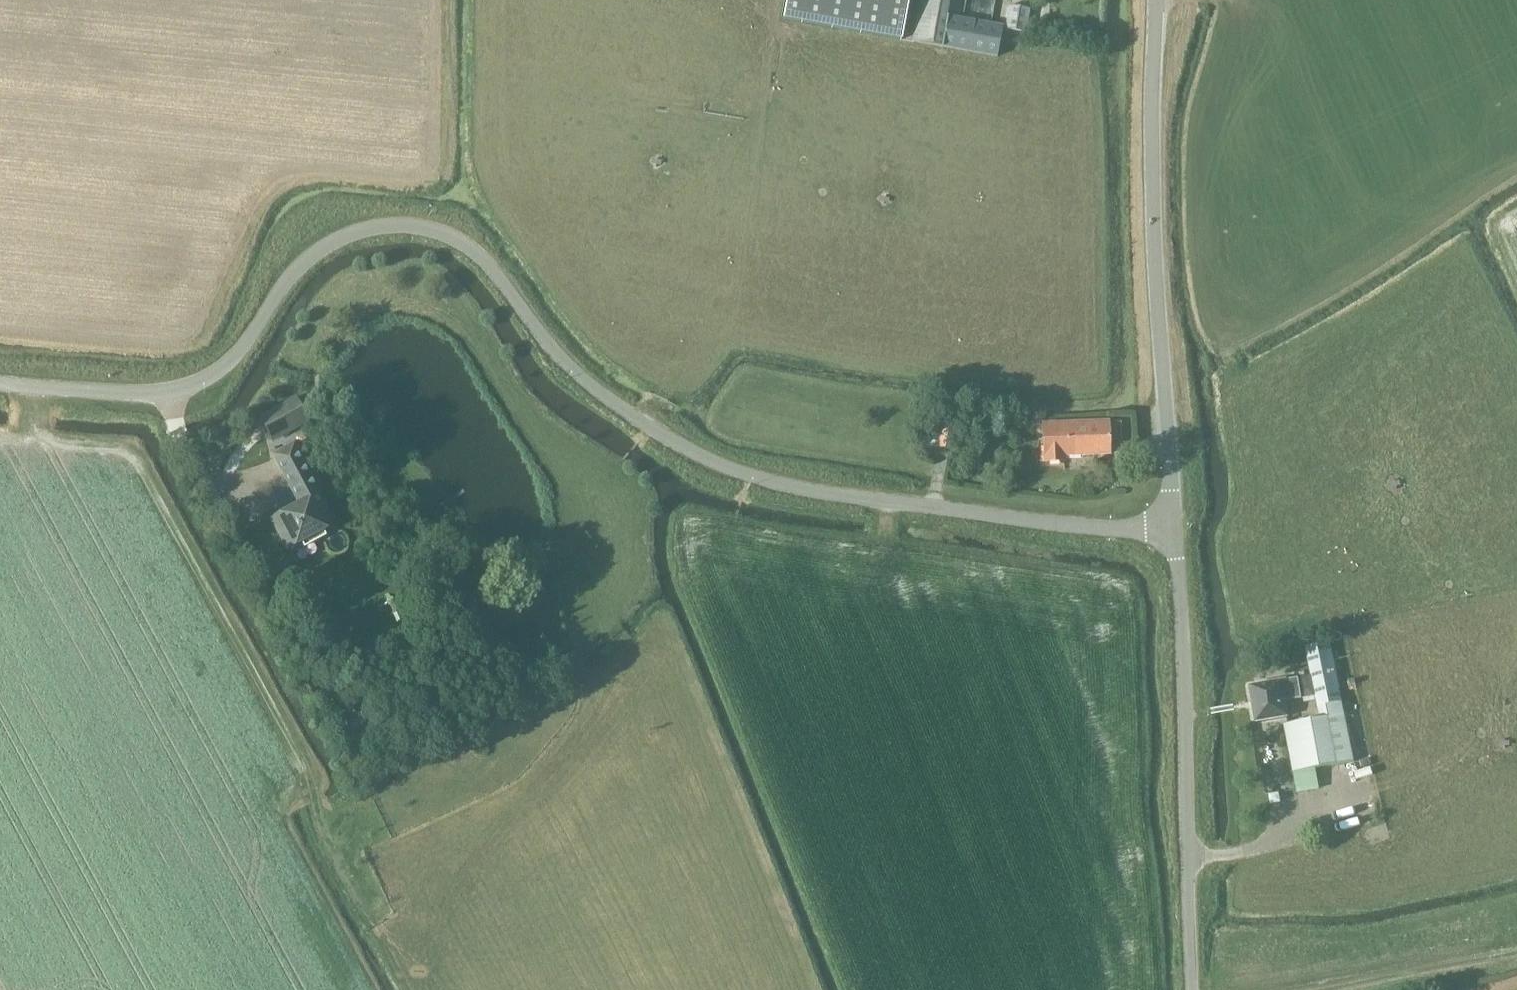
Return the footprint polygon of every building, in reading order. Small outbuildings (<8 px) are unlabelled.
[(785,20),(901,40),(908,0),(789,0),(785,20)] [(949,0),(918,0),(911,42),(996,57),(1002,26),(946,16),(949,0)] [(1026,34),(1029,10),(1010,7),(1005,30),(1026,34)] [(262,419),(274,443),(308,425),(294,401),(262,419)] [(952,451),(959,411),(930,407),(924,446),(952,451)] [(1109,422),(1042,424),(1043,464),(1065,463),(1066,459),(1110,457),(1110,442),(1121,443),(1120,423),(1109,423),(1109,422)] [(302,544),(324,533),(335,527),(295,447),(276,457),(299,501),(271,516),(289,550),(302,544)] [(326,537),(324,533),(302,544),(305,548),(326,537)] [(1312,677),(1316,697),(1320,718),(1284,727),(1298,794),(1319,790),(1315,770),(1354,762),(1330,642),(1306,648),(1312,677)] [(1312,677),(1298,679),(1301,699),(1316,697),(1312,677)] [(1287,701),(1301,699),(1298,679),(1250,686),(1257,723),(1289,718),(1287,701)] [(1280,792),(1270,794),(1271,804),(1281,802),(1280,792)]
